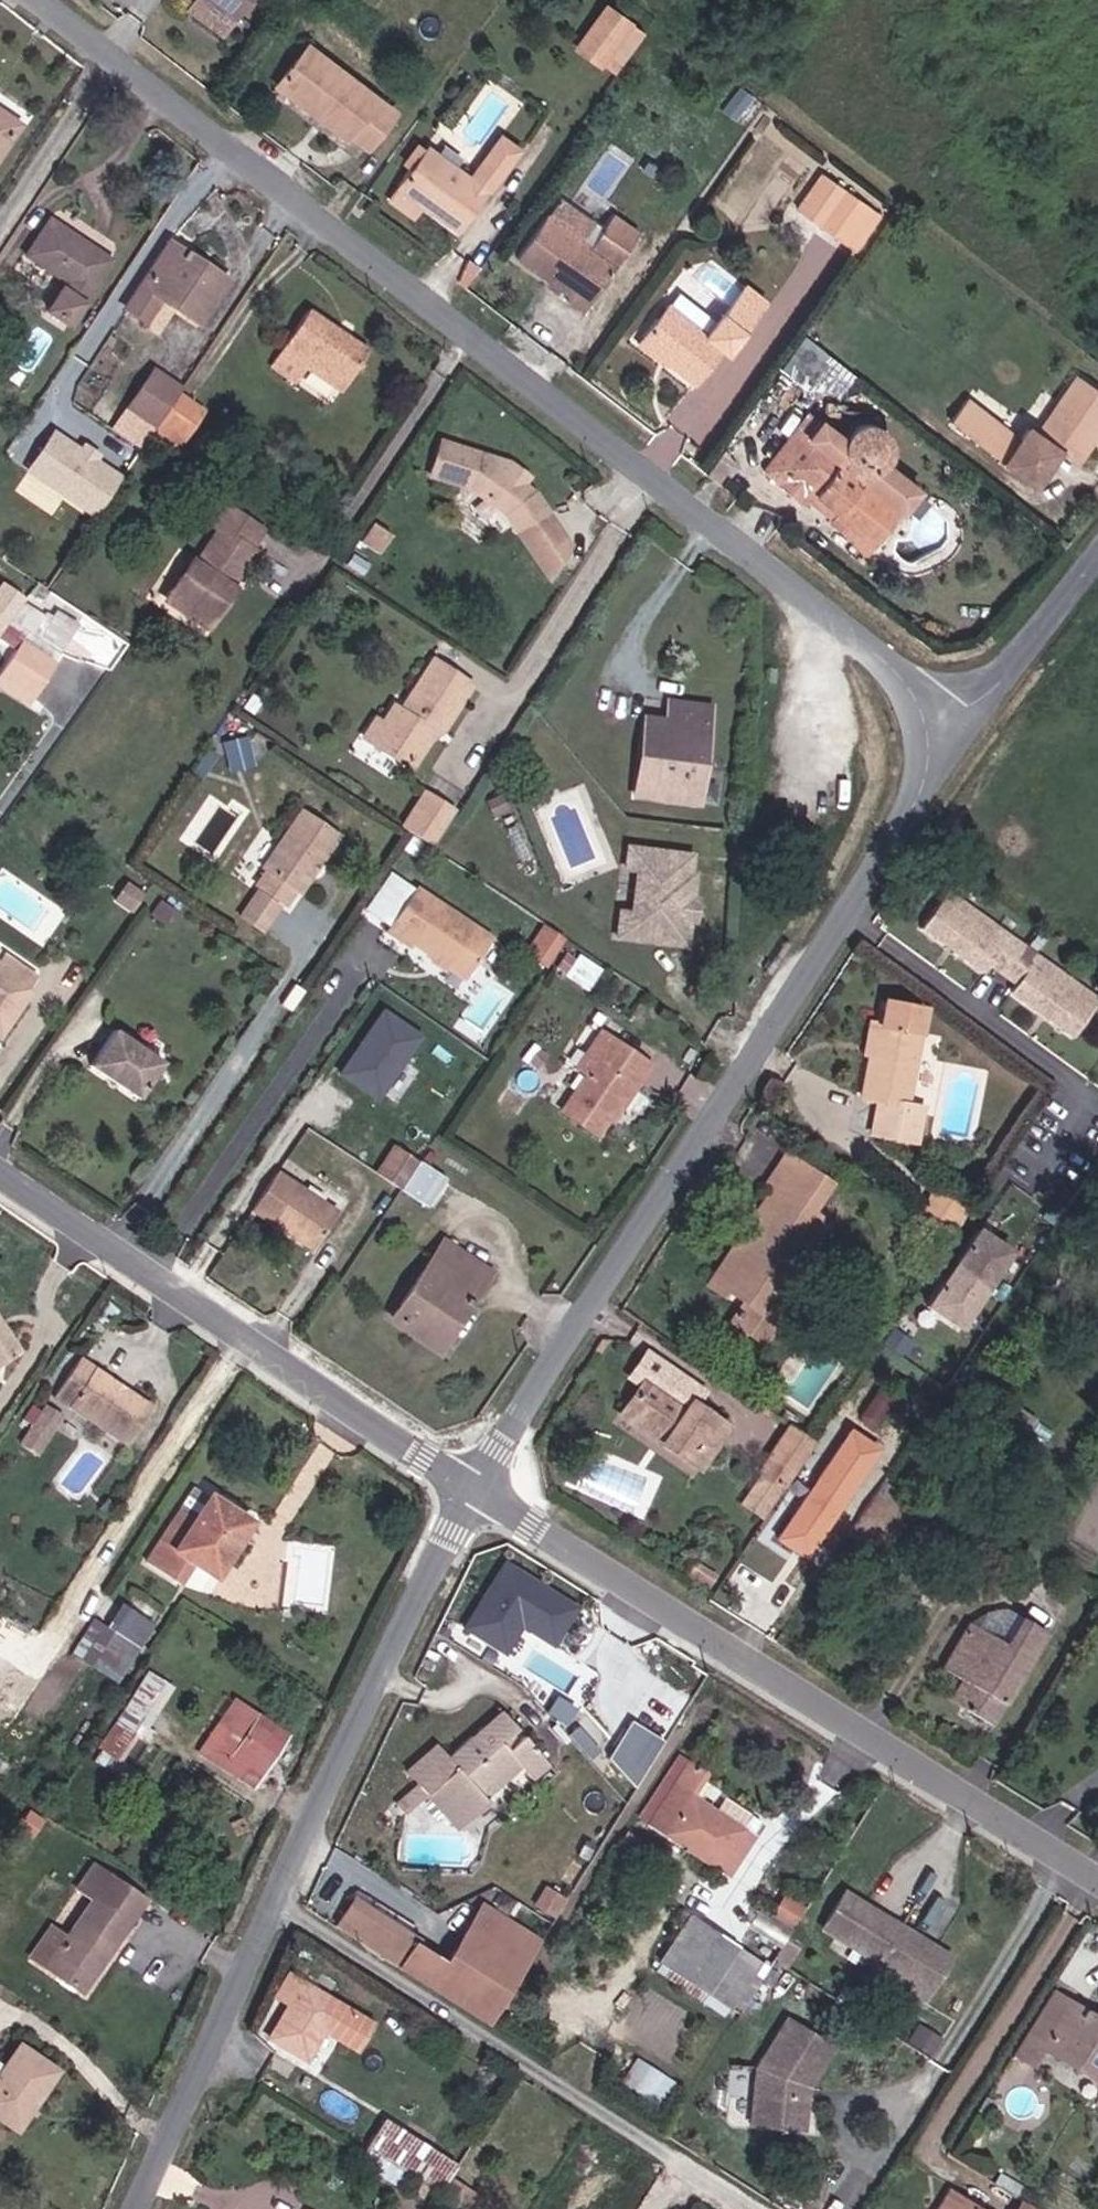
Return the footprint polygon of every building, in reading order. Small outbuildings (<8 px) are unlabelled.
[(221,0),(203,0),(215,9),(221,0)] [(612,0),(587,0),(565,29),(588,46),(619,6),(612,0)] [(349,133),(375,98),(287,33),(257,74),(327,126),(333,120),(349,133)] [(14,113),(0,103),(0,133),(14,113)] [(457,161),(413,129),(384,170),(409,188),(446,215),(506,132),(488,118),(457,161)] [(771,216),(801,165),(755,138),(713,208),(737,222),(749,203),(771,216)] [(842,235),(869,200),(825,165),(797,200),(842,235)] [(373,185),(398,203),(409,188),(384,170),(373,185)] [(36,294),(60,308),(102,243),(42,203),(17,238),(56,264),(36,294)] [(552,294),(573,309),(630,229),(602,206),(580,237),(537,205),(507,246),(559,285),(552,294)] [(225,265),(209,256),(204,264),(177,247),(182,238),(165,226),(119,298),(135,310),(153,283),(193,311),(225,265)] [(749,280),(709,333),(734,352),(775,300),(749,280)] [(693,380),(722,345),(655,294),(633,325),(670,354),(666,359),(693,380)] [(294,359),(330,382),(361,339),(299,298),(260,356),(285,373),(294,359)] [(853,366),(799,323),(784,346),(836,387),(853,366)] [(666,359),(670,354),(633,325),(625,335),(661,364),(666,359)] [(166,386),(172,377),(144,357),(121,393),(148,412),(166,386)] [(1087,415),(1093,419),(1097,412),(1097,383),(1074,366),(1033,426),(1020,417),(1012,429),(958,390),(941,413),(994,452),(1004,439),(1039,463),(1054,441),(1066,449),(1087,415)] [(141,423),(166,439),(190,403),(166,386),(148,412),(141,423)] [(910,484),(878,459),(881,455),(884,448),(886,440),(886,432),(884,426),(880,419),(874,413),(868,410),(857,407),(848,408),(837,413),(830,421),(820,413),(807,428),(782,462),(815,487),(811,495),(842,507),(837,512),(871,538),(910,484)] [(1077,457),(1097,424),(1097,422),(1093,419),(1087,415),(1066,449),(1077,457)] [(492,450),(486,443),(490,433),(478,427),(434,417),(426,450),(453,457),(477,475),(502,507),(527,489),(504,457),(492,450)] [(811,495),(815,487),(782,462),(807,428),(796,420),(761,467),(805,502),(811,495)] [(27,470),(98,518),(127,475),(56,428),(27,470)] [(504,457),(507,446),(490,433),(486,443),(492,450),(504,457)] [(1039,463),(1004,439),(994,452),(1029,477),(1039,463)] [(726,464),(728,461),(716,453),(714,455),(726,464)] [(717,475),(726,464),(714,455),(706,466),(717,475)] [(215,557),(223,562),(235,538),(231,535),(242,516),(210,495),(198,512),(204,517),(183,551),(176,547),(154,578),(195,607),(217,574),(209,568),(215,557)] [(474,506),(456,531),(479,548),(498,524),(474,506)] [(12,628),(55,657),(76,626),(34,597),(12,628)] [(55,657),(59,660),(80,628),(76,626),(55,657)] [(411,696),(421,702),(451,659),(415,634),(384,680),(369,676),(362,687),(364,701),(353,718),(381,737),(391,738),(407,714),(403,707),(404,699),(406,696),(411,696)] [(2,681),(27,698),(48,667),(24,650),(2,681)] [(27,698),(34,703),(57,672),(48,667),(27,698)] [(653,786),(699,791),(710,692),(668,688),(667,708),(661,708),(653,786)] [(635,784),(653,786),(661,708),(642,706),(635,784)] [(236,750),(234,722),(212,724),(214,753),(236,750)] [(284,857),(290,860),(323,813),(283,785),(251,831),(256,835),(244,853),(272,873),(284,857)] [(423,786),(404,827),(440,843),(459,803),(423,786)] [(692,844),(629,838),(628,859),(640,860),(636,904),(624,903),(621,928),(689,934),(691,909),(686,904),(687,891),(693,888),(695,862),(690,862),(692,844)] [(942,875),(916,912),(939,929),(943,929),(950,934),(948,936),(977,958),(984,949),(997,959),(1017,931),(942,875)] [(139,902),(147,890),(132,880),(124,892),(139,902)] [(459,966),(482,933),(405,880),(377,920),(405,941),(412,932),(459,966)] [(698,888),(693,888),(687,891),(686,904),(691,909),(697,909),(698,888)] [(532,951),(549,925),(533,914),(516,940),(532,951)] [(1017,931),(997,959),(1010,969),(1004,977),(1032,999),(1034,997),(1041,1002),(1042,1006),(1065,1023),(1092,987),(1017,931)] [(564,971),(580,951),(568,941),(552,961),(564,971)] [(27,988),(36,974),(0,952),(0,1033),(3,1035),(31,991),(27,988)] [(589,986),(601,962),(579,952),(568,976),(589,986)] [(870,1134),(924,1143),(930,1101),(918,1099),(933,1003),(892,997),(888,1025),(872,1023),(860,1098),(875,1101),(870,1134)] [(385,1012),(340,1077),(379,1104),(425,1039),(385,1012)] [(575,1040),(589,1018),(586,1015),(567,1046),(572,1038),(575,1040)] [(633,1047),(589,1018),(575,1040),(572,1038),(567,1046),(562,1053),(573,1061),(550,1097),(587,1121),(633,1047)] [(144,1100),(167,1066),(118,1036),(96,1070),(144,1100)] [(365,1160),(385,1175),(406,1144),(384,1131),(365,1160)] [(720,1254),(715,1279),(798,1154),(777,1141),(767,1156),(771,1158),(780,1164),(720,1254)] [(779,1262),(817,1208),(802,1200),(813,1185),(797,1175),(807,1159),(798,1154),(715,1279),(731,1290),(750,1303),(779,1262)] [(715,1279),(720,1254),(780,1164),(771,1158),(697,1270),(713,1281),(715,1279)] [(797,1175),(813,1185),(822,1170),(807,1159),(797,1175)] [(939,1223),(958,1193),(925,1171),(914,1189),(927,1198),(920,1209),(939,1223)] [(322,1245),(339,1218),(281,1179),(258,1214),(286,1232),(291,1224),(322,1245)] [(920,1209),(927,1198),(914,1189),(907,1199),(920,1209)] [(940,1249),(919,1282),(951,1303),(1002,1227),(969,1205),(948,1238),(954,1242),(946,1254),(940,1249)] [(296,1230),(322,1245),(291,1224),(286,1232),(296,1230)] [(438,1259),(456,1269),(468,1253),(449,1241),(438,1259)] [(470,1305),(475,1308),(498,1274),(468,1253),(456,1269),(438,1259),(397,1318),(446,1350),(458,1331),(454,1328),(470,1305)] [(720,1309),(753,1329),(792,1271),(779,1262),(750,1303),(731,1290),(720,1309)] [(15,1338),(0,1315),(0,1347),(15,1338)] [(58,1379),(101,1406),(125,1370),(81,1342),(58,1379)] [(628,1393),(635,1398),(651,1374),(642,1368),(628,1393)] [(101,1406),(127,1423),(150,1387),(125,1370),(101,1406)] [(635,1398),(706,1445),(729,1410),(692,1389),(687,1398),(651,1374),(635,1398)] [(59,1388),(45,1379),(20,1418),(33,1427),(59,1388)] [(762,1456),(777,1464),(808,1417),(792,1407),(761,1455),(762,1456)] [(851,1422),(779,1539),(815,1561),(886,1444),(851,1422)] [(739,1494),(752,1502),(777,1464),(762,1456),(739,1494)] [(111,1480),(101,1473),(94,1484),(104,1491),(111,1480)] [(189,1475),(172,1501),(188,1511),(205,1485),(189,1475)] [(172,1501),(140,1550),(174,1572),(189,1549),(205,1560),(211,1564),(245,1512),(205,1485),(188,1511),(172,1501)] [(189,1549),(174,1572),(194,1577),(205,1560),(189,1549)] [(526,1626),(562,1646),(585,1602),(502,1557),(464,1627),(511,1653),(526,1626)] [(966,1600),(996,1619),(1011,1597),(996,1587),(974,1587),(966,1600)] [(115,1590),(100,1613),(132,1634),(147,1611),(115,1590)] [(960,1681),(987,1699),(1039,1614),(1011,1597),(996,1619),(966,1600),(939,1642),(949,1650),(970,1664),(960,1681)] [(100,1613),(88,1605),(77,1622),(85,1627),(71,1649),(106,1672),(132,1634),(100,1613)] [(938,1667),(960,1681),(970,1664),(949,1650),(938,1667)] [(132,1714),(161,1672),(142,1659),(114,1702),(132,1714)] [(417,1761),(394,1780),(405,1793),(427,1774),(454,1810),(488,1783),(480,1772),(521,1739),(532,1752),(549,1739),(526,1711),(514,1715),(510,1709),(517,1703),(505,1689),(446,1737),(437,1725),(407,1748),(417,1761)] [(243,1754),(258,1763),(282,1728),(234,1697),(199,1748),(232,1768),(243,1754)] [(104,1757),(132,1714),(114,1702),(85,1744),(104,1757)] [(642,1781),(669,1736),(635,1716),(608,1761),(642,1781)] [(232,1768),(247,1778),(258,1763),(243,1754),(232,1768)] [(684,1776),(690,1768),(671,1758),(667,1765),(684,1776)] [(713,1835),(738,1797),(690,1768),(684,1776),(667,1765),(648,1796),(713,1835)] [(120,1919),(113,1915),(130,1892),(79,1860),(64,1881),(82,1896),(60,1927),(46,1917),(23,1949),(74,1985),(120,1919)] [(825,1869),(804,1900),(831,1918),(826,1925),(903,1977),(930,1938),(867,1896),(867,1897),(825,1869)] [(382,1907),(332,1875),(315,1901),(365,1933),(382,1907)] [(770,1913),(783,1892),(756,1875),(743,1896),(770,1913)] [(659,1936),(684,1951),(713,1902),(688,1885),(659,1936)] [(756,1923),(785,1940),(805,1906),(785,1895),(771,1919),(761,1914),(756,1923)] [(390,1923),(378,1941),(467,1997),(506,1935),(454,1902),(425,1946),(390,1923)] [(684,1951),(709,1966),(739,1917),(713,1902),(684,1951)] [(390,1923),(395,1915),(382,1907),(365,1933),(378,1941),(390,1923)] [(1097,2037),(1097,2003),(1078,1990),(1081,1984),(1047,1962),(1006,2028),(1039,2046),(1049,2033),(1086,2055),(1097,2037)] [(260,1993),(280,2006),(293,1986),(273,1974),(260,1993)] [(310,2031),(324,2039),(339,2016),(293,1986),(280,2006),(259,2036),(293,2058),(310,2031)] [(739,2048),(735,2100),(787,2104),(790,2062),(815,2025),(773,1997),(739,2048)] [(324,2039),(329,2042),(344,2019),(339,2016),(324,2039)] [(329,2042),(343,2050),(358,2028),(344,2019),(329,2042)] [(27,2098),(49,2065),(11,2037),(0,2053),(0,2121),(4,2123),(22,2096),(27,2098)] [(664,2100),(676,2074),(636,2055),(624,2081),(664,2100)] [(363,2124),(402,2149),(417,2125),(378,2101),(363,2124)] [(402,2149),(437,2170),(452,2147),(417,2125),(402,2149)] [(955,2180),(938,2172),(915,2207),(918,2208),(936,2208),(955,2180)] [(1077,2206),(1029,2176),(1013,2202),(1024,2208),(1075,2208),(1077,2206)] [(998,2208),(955,2180),(936,2208),(997,2208),(998,2208)] [(298,2198),(292,2208),(317,2208),(298,2198)]
